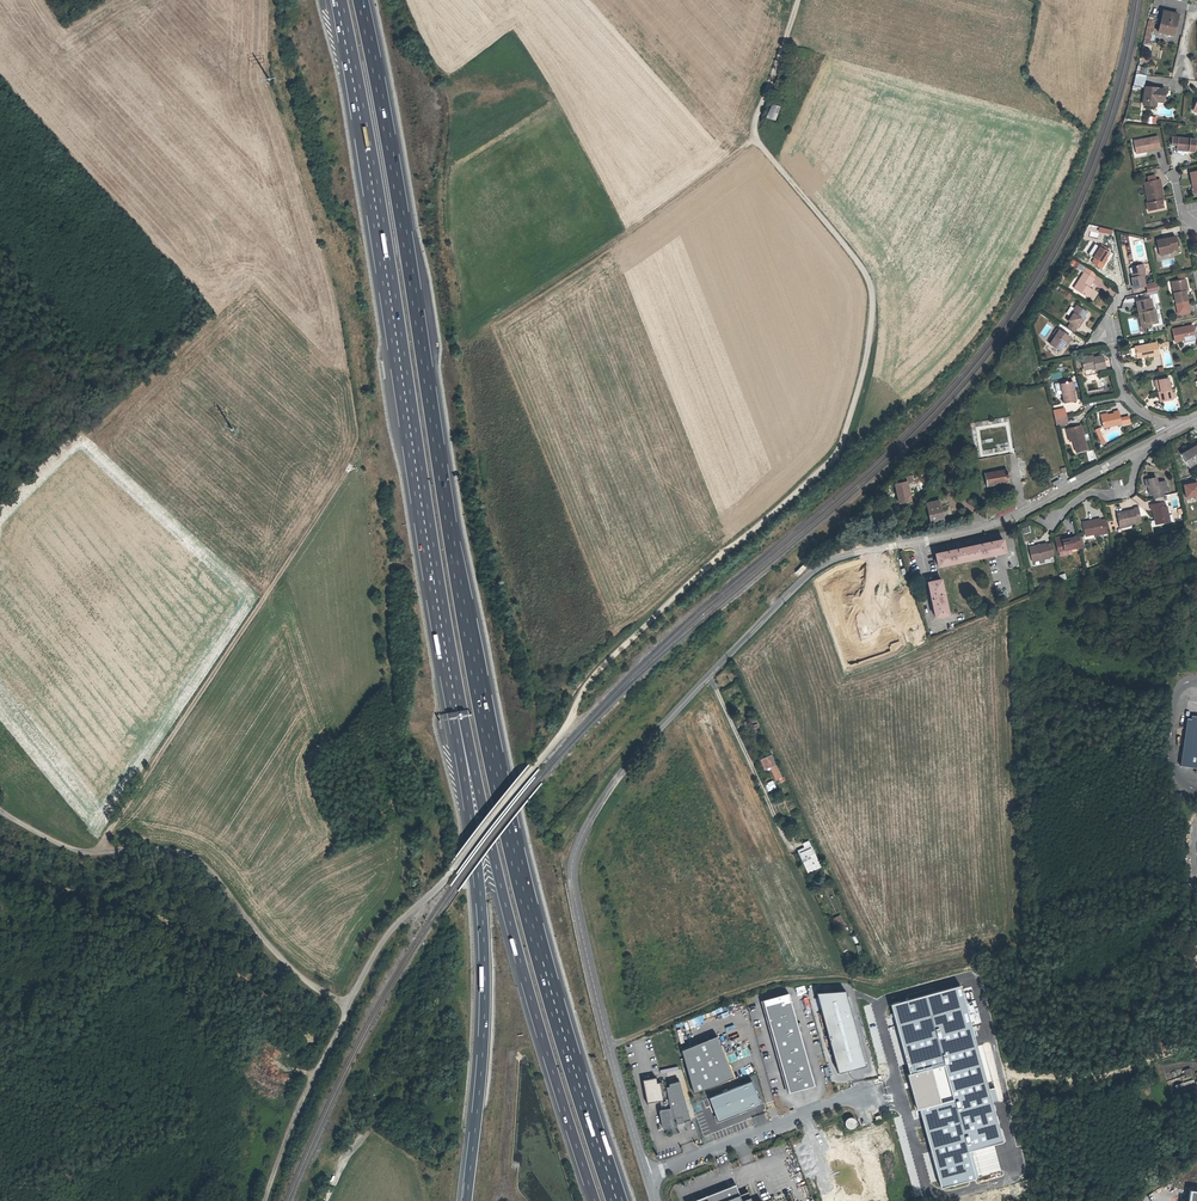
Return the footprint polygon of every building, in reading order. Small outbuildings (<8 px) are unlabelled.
[(1174,36),(1177,22),(1175,22),(1176,15),(1163,12),(1159,32),(1174,36)] [(1150,15),(1146,33),(1152,34),(1155,16),(1150,15)] [(1137,65),(1136,72),(1147,74),(1148,67),(1137,65)] [(1136,74),(1134,85),(1136,85),(1137,85),(1143,86),(1145,75),(1136,74)] [(1164,98),(1165,90),(1145,87),(1143,105),(1156,107),(1156,102),(1157,97),(1164,98)] [(771,102),(766,117),(775,120),(780,106),(771,102)] [(1160,149),(1157,136),(1134,141),(1136,151),(1146,149),(1147,152),(1160,149)] [(1195,140),(1173,137),(1172,145),(1178,145),(1183,146),(1182,150),(1194,152),(1195,140)] [(1161,200),(1159,189),(1161,188),(1160,179),(1144,183),(1148,203),(1150,203),(1152,210),(1164,208),(1162,200),(1161,200)] [(1156,241),(1159,255),(1171,253),(1171,252),(1171,250),(1178,248),(1175,237),(1156,241)] [(1100,247),(1093,258),(1095,258),(1092,263),(1101,268),(1104,264),(1103,263),(1106,258),(1109,253),(1104,250),(1101,248),(1100,247)] [(1084,272),(1093,278),(1096,274),(1080,264),(1078,268),(1084,272)] [(1145,286),(1143,276),(1145,275),(1142,264),(1132,267),(1133,273),(1134,277),(1132,278),(1134,289),(1145,286)] [(1088,287),(1094,279),(1093,278),(1084,272),(1074,288),(1088,298),(1093,290),(1088,287)] [(1187,301),(1185,291),(1188,291),(1186,279),(1174,282),(1177,293),(1174,293),(1176,303),(1187,301)] [(1158,290),(1156,283),(1146,285),(1148,293),(1158,290)] [(1158,323),(1155,310),(1153,310),(1151,299),(1137,302),(1139,313),(1143,313),(1146,325),(1150,324),(1158,323)] [(1076,305),(1067,320),(1070,322),(1077,327),(1078,328),(1081,323),(1080,323),(1085,316),(1087,312),(1076,305)] [(1150,324),(1146,325),(1143,313),(1139,313),(1142,328),(1151,326),(1150,324)] [(1074,332),(1077,327),(1070,322),(1066,327),(1074,332)] [(1195,338),(1192,325),(1172,329),(1175,342),(1184,340),(1195,338)] [(1050,344),(1060,351),(1063,346),(1065,342),(1067,344),(1071,339),(1060,332),(1057,336),(1056,336),(1052,341),(1050,339),(1048,343),(1050,344)] [(1159,355),(1156,343),(1135,347),(1137,356),(1148,354),(1148,356),(1148,357),(1159,355)] [(1105,368),(1103,356),(1093,358),(1093,355),(1081,358),(1084,370),(1085,376),(1096,374),(1096,370),(1105,368)] [(1158,391),(1160,402),(1173,399),(1168,378),(1158,380),(1160,390),(1158,391)] [(1062,392),(1064,403),(1076,401),(1072,380),(1067,382),(1061,383),(1060,383),(1060,384),(1062,392)] [(1121,424),(1118,411),(1113,412),(1114,414),(1101,416),(1103,428),(1121,424)] [(1068,423),(1066,416),(1055,418),(1057,426),(1068,423)] [(1076,452),(1087,449),(1081,425),(1069,429),(1071,439),(1072,438),(1073,440),(1076,452)] [(1098,437),(1101,442),(1104,441),(1102,437),(1098,428),(1095,430),(1098,437)] [(1196,462),(1196,445),(1182,455),(1189,467),(1196,462)] [(986,486),(1009,482),(1007,470),(984,474),(986,486)] [(895,484),(899,503),(911,501),(907,482),(913,481),(912,476),(901,478),(902,483),(895,484)] [(1167,489),(1165,481),(1157,483),(1156,477),(1145,480),(1147,487),(1149,487),(1150,489),(1149,489),(1150,494),(1153,494),(1154,498),(1164,496),(1163,493),(1163,491),(1167,490),(1167,489)] [(942,520),(938,501),(927,504),(931,523),(942,520)] [(1168,522),(1166,512),(1168,512),(1167,506),(1165,507),(1164,502),(1150,505),(1151,510),(1153,510),(1154,518),(1155,518),(1157,525),(1168,522)] [(1137,521),(1141,520),(1139,507),(1134,508),(1134,510),(1117,513),(1120,526),(1129,524),(1137,523),(1137,521)] [(1108,533),(1105,519),(1101,520),(1100,519),(1082,523),(1085,536),(1094,534),(1102,532),(1103,534),(1108,533)] [(1029,525),(1021,528),(1023,535),(1031,532),(1029,525)] [(1079,537),(1079,536),(1074,537),(1074,538),(1061,541),(1056,542),(1058,551),(1070,549),(1077,547),(1076,546),(1081,545),(1079,537)] [(971,560),(1006,552),(1003,540),(970,547),(936,554),(939,567),(971,560)] [(1054,554),(1051,543),(1047,544),(1046,543),(1029,547),(1032,561),(1040,559),(1040,558),(1049,556),(1049,555),(1054,554)] [(798,575),(806,567),(803,564),(795,572),(798,575)] [(949,615),(941,580),(928,583),(936,617),(949,615)] [(772,755),(761,760),(765,770),(768,768),(770,767),(771,768),(776,778),(777,778),(778,779),(779,779),(781,782),(783,781),(772,755)] [(773,787),(775,786),(773,781),(768,784),(766,785),(769,791),(774,789),(773,787)] [(808,872),(820,867),(807,840),(802,842),(804,848),(799,851),(808,872)] [(845,927),(840,916),(832,920),(837,931),(845,927)] [(849,989),(819,992),(840,1072),(867,1066),(849,989)] [(790,994),(761,1001),(790,1095),(815,1086),(790,994)] [(720,1034),(684,1050),(696,1090),(735,1075),(720,1034)] [(1192,1075),(1190,1068),(1184,1070),(1186,1077),(1192,1075)] [(655,1078),(643,1080),(647,1103),(661,1101),(658,1084),(656,1084),(655,1078)] [(680,1079),(668,1084),(672,1104),(674,1105),(660,1110),(663,1130),(689,1119),(680,1079)] [(752,1082),(709,1098),(716,1121),(760,1103),(752,1082)] [(1195,1092),(1193,1086),(1186,1089),(1188,1094),(1195,1092)] [(846,1118),(847,1127),(854,1127),(853,1117),(846,1118)] [(693,1200),(750,1200),(747,1192),(738,1196),(734,1187),(693,1200)] [(1189,1190),(1188,1200),(1196,1200),(1196,1191),(1189,1190)]
